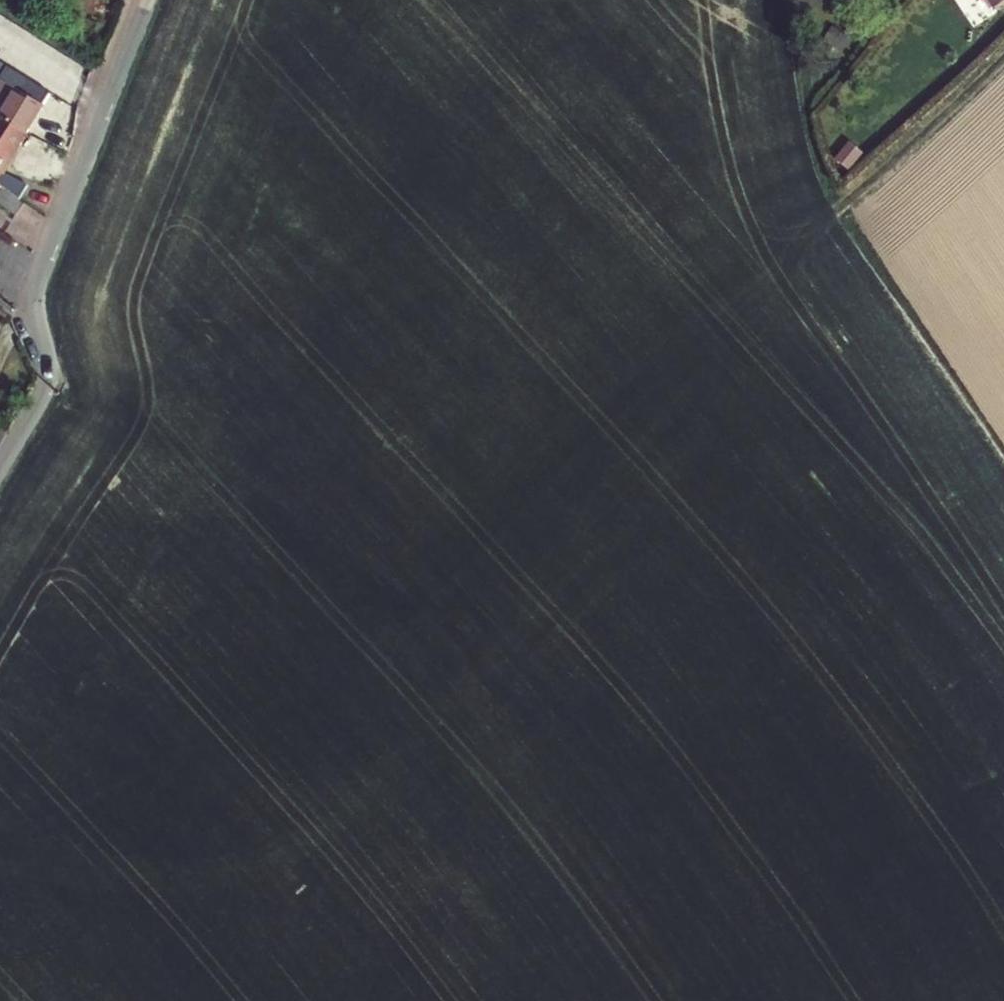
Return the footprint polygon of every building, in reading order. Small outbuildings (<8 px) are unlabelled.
[(993,10),(1003,2),(1003,0),(987,0),(993,10)] [(1,127),(27,143),(53,102),(11,76),(0,94),(0,118),(5,121),(1,127)] [(0,128),(0,158),(13,166),(27,143),(1,127),(0,128)] [(6,199),(23,210),(30,198),(4,181),(13,166),(0,158),(0,195),(6,199)] [(6,199),(0,208),(0,210),(21,224),(28,213),(23,210),(6,199)]
